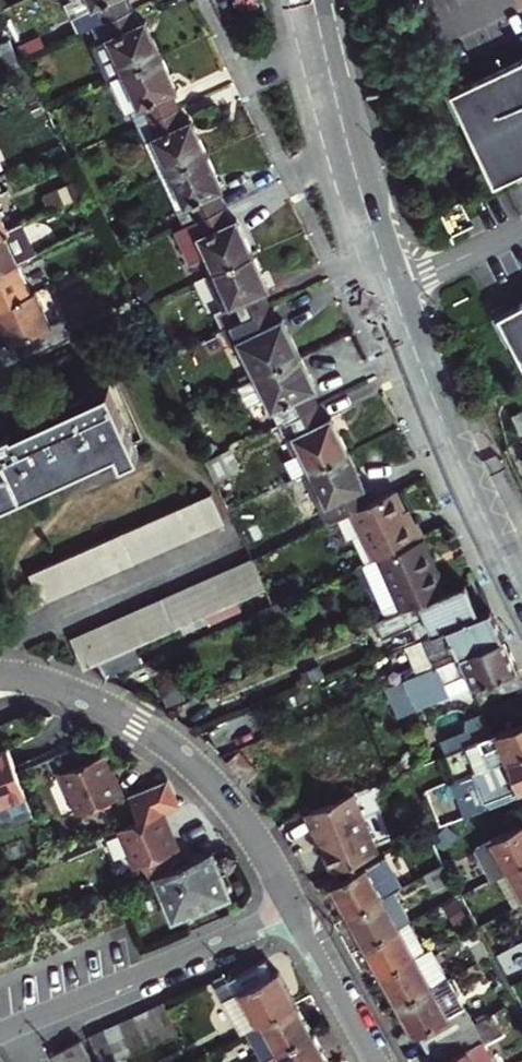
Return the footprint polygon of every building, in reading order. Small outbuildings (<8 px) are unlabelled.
[(70,1),(85,31),(98,25),(141,5),(138,0),(72,0),(70,1)] [(152,20),(149,22),(141,5),(98,25),(106,41),(99,44),(115,77),(128,71),(168,53),(152,20)] [(15,67),(27,62),(16,38),(4,43),(15,67)] [(188,105),(181,90),(185,89),(168,53),(128,71),(115,77),(123,96),(132,114),(139,110),(145,124),(188,105)] [(453,91),(496,183),(521,171),(521,58),(453,91)] [(27,62),(15,67),(29,99),(46,91),(32,60),(27,62)] [(44,97),(34,101),(41,116),(51,111),(44,97)] [(199,117),(195,120),(188,105),(145,124),(169,174),(215,152),(199,117)] [(232,186),(215,152),(169,174),(193,224),(234,204),(227,189),(232,186)] [(0,173),(0,193),(9,189),(1,173),(0,173)] [(93,193),(84,174),(55,187),(64,206),(93,193)] [(9,232),(13,229),(0,200),(0,236),(9,232)] [(242,221),(234,204),(193,224),(182,229),(207,281),(218,277),(264,255),(247,218),(242,221)] [(9,232),(0,236),(0,274),(23,264),(43,255),(28,223),(13,229),(9,232)] [(226,307),(235,326),(280,304),(271,286),(277,283),(264,255),(218,277),(231,304),(226,307)] [(37,294),(23,264),(0,274),(0,308),(1,310),(37,294)] [(42,291),(37,294),(1,310),(17,343),(23,340),(31,356),(78,335),(70,318),(58,324),(42,291)] [(500,311),(521,353),(521,299),(500,311)] [(287,319),(280,304),(235,326),(242,342),(248,339),(265,372),(308,351),(291,317),(287,319)] [(325,385),(308,351),(265,372),(248,381),(257,399),(274,391),(289,422),(327,404),(320,388),(325,385)] [(123,451),(127,462),(146,454),(118,394),(114,387),(20,431),(0,440),(0,506),(123,451)] [(334,418),(327,404),(289,422),(303,452),(310,449),(319,468),(349,454),(356,450),(340,416),(334,418)] [(514,411),(521,426),(521,407),(514,411)] [(20,431),(12,410),(0,416),(0,440),(20,431)] [(369,477),(356,450),(349,454),(362,481),(369,477)] [(210,460),(220,480),(235,472),(226,452),(210,460)] [(362,481),(349,454),(319,468),(312,472),(336,521),(355,512),(380,500),(369,477),(362,481)] [(229,521),(215,492),(34,573),(46,601),(229,521)] [(380,500),(355,512),(378,563),(427,541),(420,526),(415,529),(399,492),(380,500)] [(427,541),(378,563),(401,614),(406,612),(422,605),(450,593),(427,541)] [(134,648),(272,587),(258,559),(258,558),(77,638),(89,668),(103,662),(134,648)] [(481,616),(467,585),(450,593),(422,605),(406,612),(401,614),(378,624),(384,639),(413,627),(421,642),(422,642),(481,616)] [(434,669),(506,638),(493,611),(481,616),(422,642),(434,669)] [(473,687),(520,667),(506,638),(434,669),(418,676),(405,682),(388,689),(401,720),(473,687)] [(434,669),(422,642),(421,642),(415,645),(405,649),(415,669),(418,676),(434,669)] [(110,679),(142,665),(134,648),(103,662),(110,679)] [(473,687),(484,700),(521,686),(521,670),(520,667),(473,687)] [(405,682),(418,676),(415,669),(402,675),(405,682)] [(521,753),(521,722),(472,743),(446,754),(444,754),(456,780),(521,753)] [(446,754),(472,743),(467,732),(442,743),(446,754)] [(3,747),(0,749),(0,803),(6,800),(13,815),(30,807),(23,792),(17,778),(3,747)] [(86,752),(54,765),(79,821),(124,802),(116,784),(112,785),(102,762),(91,766),(86,752)] [(521,794),(521,753),(456,780),(452,782),(468,817),(521,794)] [(139,825),(120,833),(133,864),(147,858),(175,846),(162,815),(178,808),(168,782),(128,800),(139,825)] [(386,851),(360,790),(311,810),(319,829),(325,827),(331,840),(327,841),(339,871),(386,851)] [(0,803),(0,820),(13,815),(6,800),(0,803)] [(495,841),(513,871),(521,866),(521,827),(495,841)] [(436,847),(429,833),(409,841),(418,857),(436,847)] [(513,871),(495,841),(481,849),(498,880),(502,877),(513,871)] [(182,863),(175,846),(147,858),(154,874),(182,863)] [(429,875),(447,865),(436,847),(418,857),(429,875)] [(154,874),(151,875),(169,919),(227,895),(209,852),(182,863),(154,874)] [(399,892),(403,890),(386,860),(337,886),(354,917),(399,892)] [(455,880),(447,865),(429,875),(437,889),(455,880)] [(513,871),(502,877),(518,906),(521,904),(521,866),(513,871)] [(399,892),(354,917),(371,947),(403,929),(415,922),(399,892)] [(470,919),(459,900),(447,907),(458,927),(470,919)] [(0,909),(0,939),(14,933),(3,907),(0,909)] [(491,956),(475,927),(465,932),(481,962),(491,956)] [(419,957),(403,929),(371,947),(387,975),(419,957)] [(404,1006),(436,987),(451,979),(435,949),(419,957),(387,975),(404,1006)] [(241,1033),(293,1004),(277,975),(273,977),(265,963),(213,992),(237,1035),(241,1033)] [(451,979),(436,987),(404,1006),(420,1035),(426,1033),(434,1049),(477,1024),(469,1009),(452,979),(451,979)] [(175,1034),(163,1001),(148,1008),(161,1039),(175,1034)] [(311,1035),(293,1004),(241,1033),(257,1061),(263,1061),(311,1035)] [(148,1008),(133,1014),(145,1045),(161,1039),(148,1008)] [(477,1024),(434,1049),(442,1061),(499,1061),(488,1043),(505,1034),(500,1024),(508,1020),(502,1011),(477,1024)] [(145,1045),(133,1014),(118,1020),(130,1051),(145,1045)] [(130,1051),(118,1020),(104,1026),(116,1057),(130,1051)] [(104,1026),(89,1033),(100,1061),(103,1061),(116,1057),(104,1026)] [(311,1035),(263,1061),(326,1061),(311,1035)] [(79,1040),(50,1055),(50,1058),(52,1061),(73,1061),(86,1054),(79,1040)]
